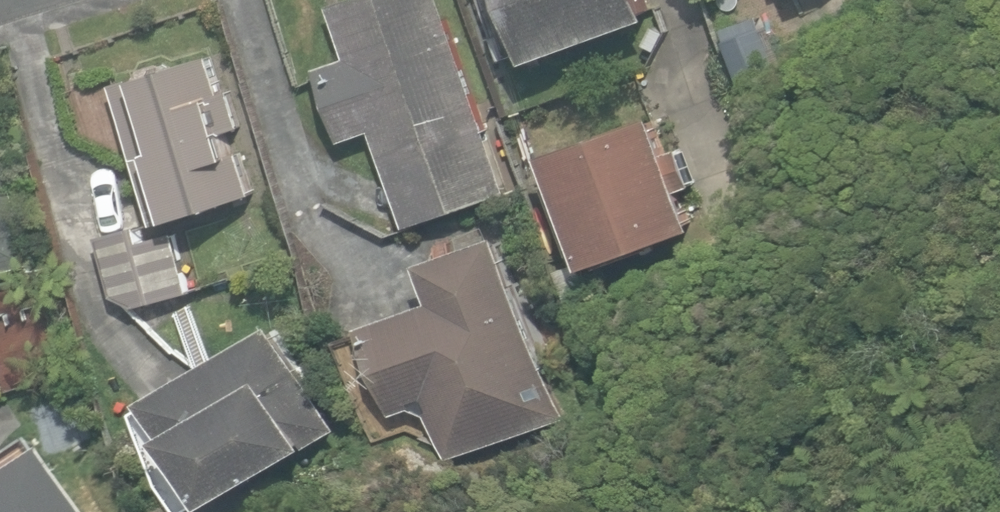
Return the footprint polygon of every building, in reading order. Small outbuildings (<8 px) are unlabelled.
[(406,226),(509,192),(445,0),(343,0),(331,4),(349,56),(319,66),(344,142),(374,131),(406,226)] [(534,58),(654,14),(649,0),(513,0),(534,58)] [(639,41),(658,51),(668,31),(649,21),(639,41)] [(114,83),(155,223),(254,194),(234,129),(242,127),(231,90),(224,92),(213,54),(177,64),(161,61),(145,66),(139,75),(114,83)] [(584,251),(588,265),(700,225),(687,190),(695,188),(681,149),(673,152),(659,113),(548,152),(559,184),(549,188),(573,255),(584,251)] [(36,262),(8,156),(0,158),(0,272),(36,262)] [(117,293),(138,304),(192,289),(176,231),(142,241),(138,227),(102,236),(117,293)] [(431,412),(447,458),(569,417),(506,231),(426,258),(438,296),(367,320),(399,414),(421,406),(431,412)] [(176,511),(184,511),(342,426),(284,318),(144,394),(149,404),(138,410),(159,483),(176,511)] [(52,456),(7,484),(0,473),(0,511),(88,511),(52,456)]
